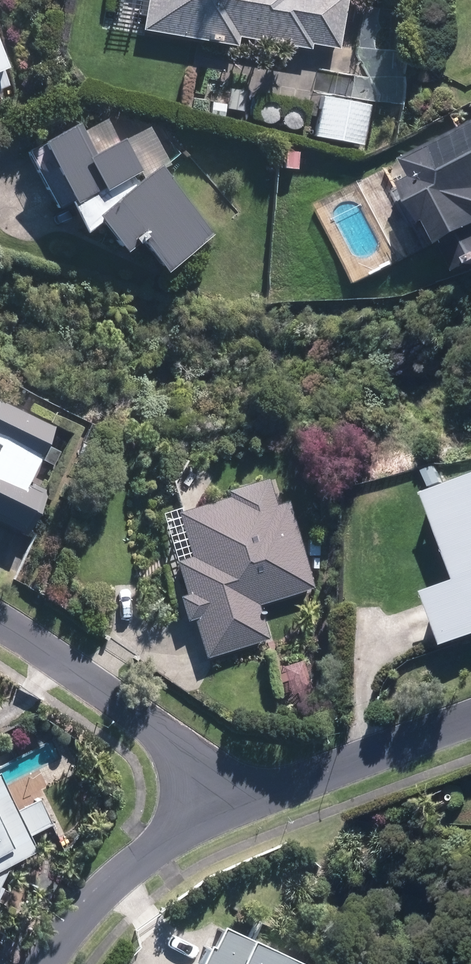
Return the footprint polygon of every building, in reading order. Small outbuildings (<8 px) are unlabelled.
[(135,32),(230,49),(232,40),(303,52),(304,47),(332,52),(341,0),(141,0),(135,32)] [(365,107),(315,99),(309,138),(359,146),(365,107)] [(27,149),(60,211),(127,174),(111,144),(82,160),(65,128),(27,149)] [(451,140),(448,135),(392,167),(422,225),(439,216),(441,220),(445,218),(454,233),(448,237),(466,270),(470,267),(470,129),(451,140)] [(291,172),(292,154),(278,153),(277,171),(291,172)] [(148,170),(81,223),(109,259),(125,246),(152,280),(204,238),(148,170)] [(10,532),(27,497),(11,489),(39,431),(0,412),(0,527),(10,532)] [(270,507),(262,480),(221,493),(223,499),(172,515),(186,559),(170,564),(180,597),(172,599),(180,623),(187,621),(199,660),(262,640),(251,607),(307,589),(281,504),(270,507)] [(449,488),(470,553),(470,481),(449,488)] [(322,539),(312,538),(312,555),(322,555),(322,539)] [(470,635),(470,581),(448,589),(465,637),(470,635)] [(7,770),(0,774),(0,899),(17,862),(44,850),(36,834),(56,823),(45,798),(24,808),(7,770)] [(197,951),(191,948),(184,963),(291,963),(208,927),(197,951)]
